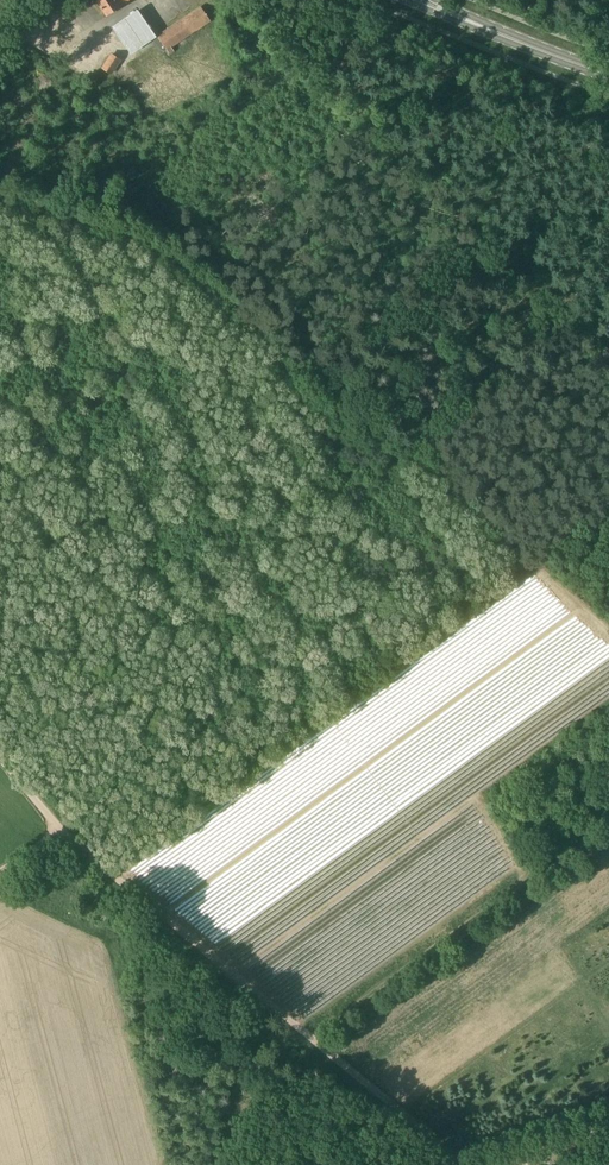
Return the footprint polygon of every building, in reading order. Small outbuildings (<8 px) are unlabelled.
[(97,1),(107,15),(125,2),(124,2),(127,0),(98,0),(97,1)] [(210,21),(201,7),(158,36),(158,37),(167,50),(169,54),(174,51),(172,46),(185,37),(210,21)] [(138,9),(112,27),(121,40),(131,54),(157,37),(148,24),(138,9)] [(120,60),(111,54),(102,67),(111,73),(120,60)]
